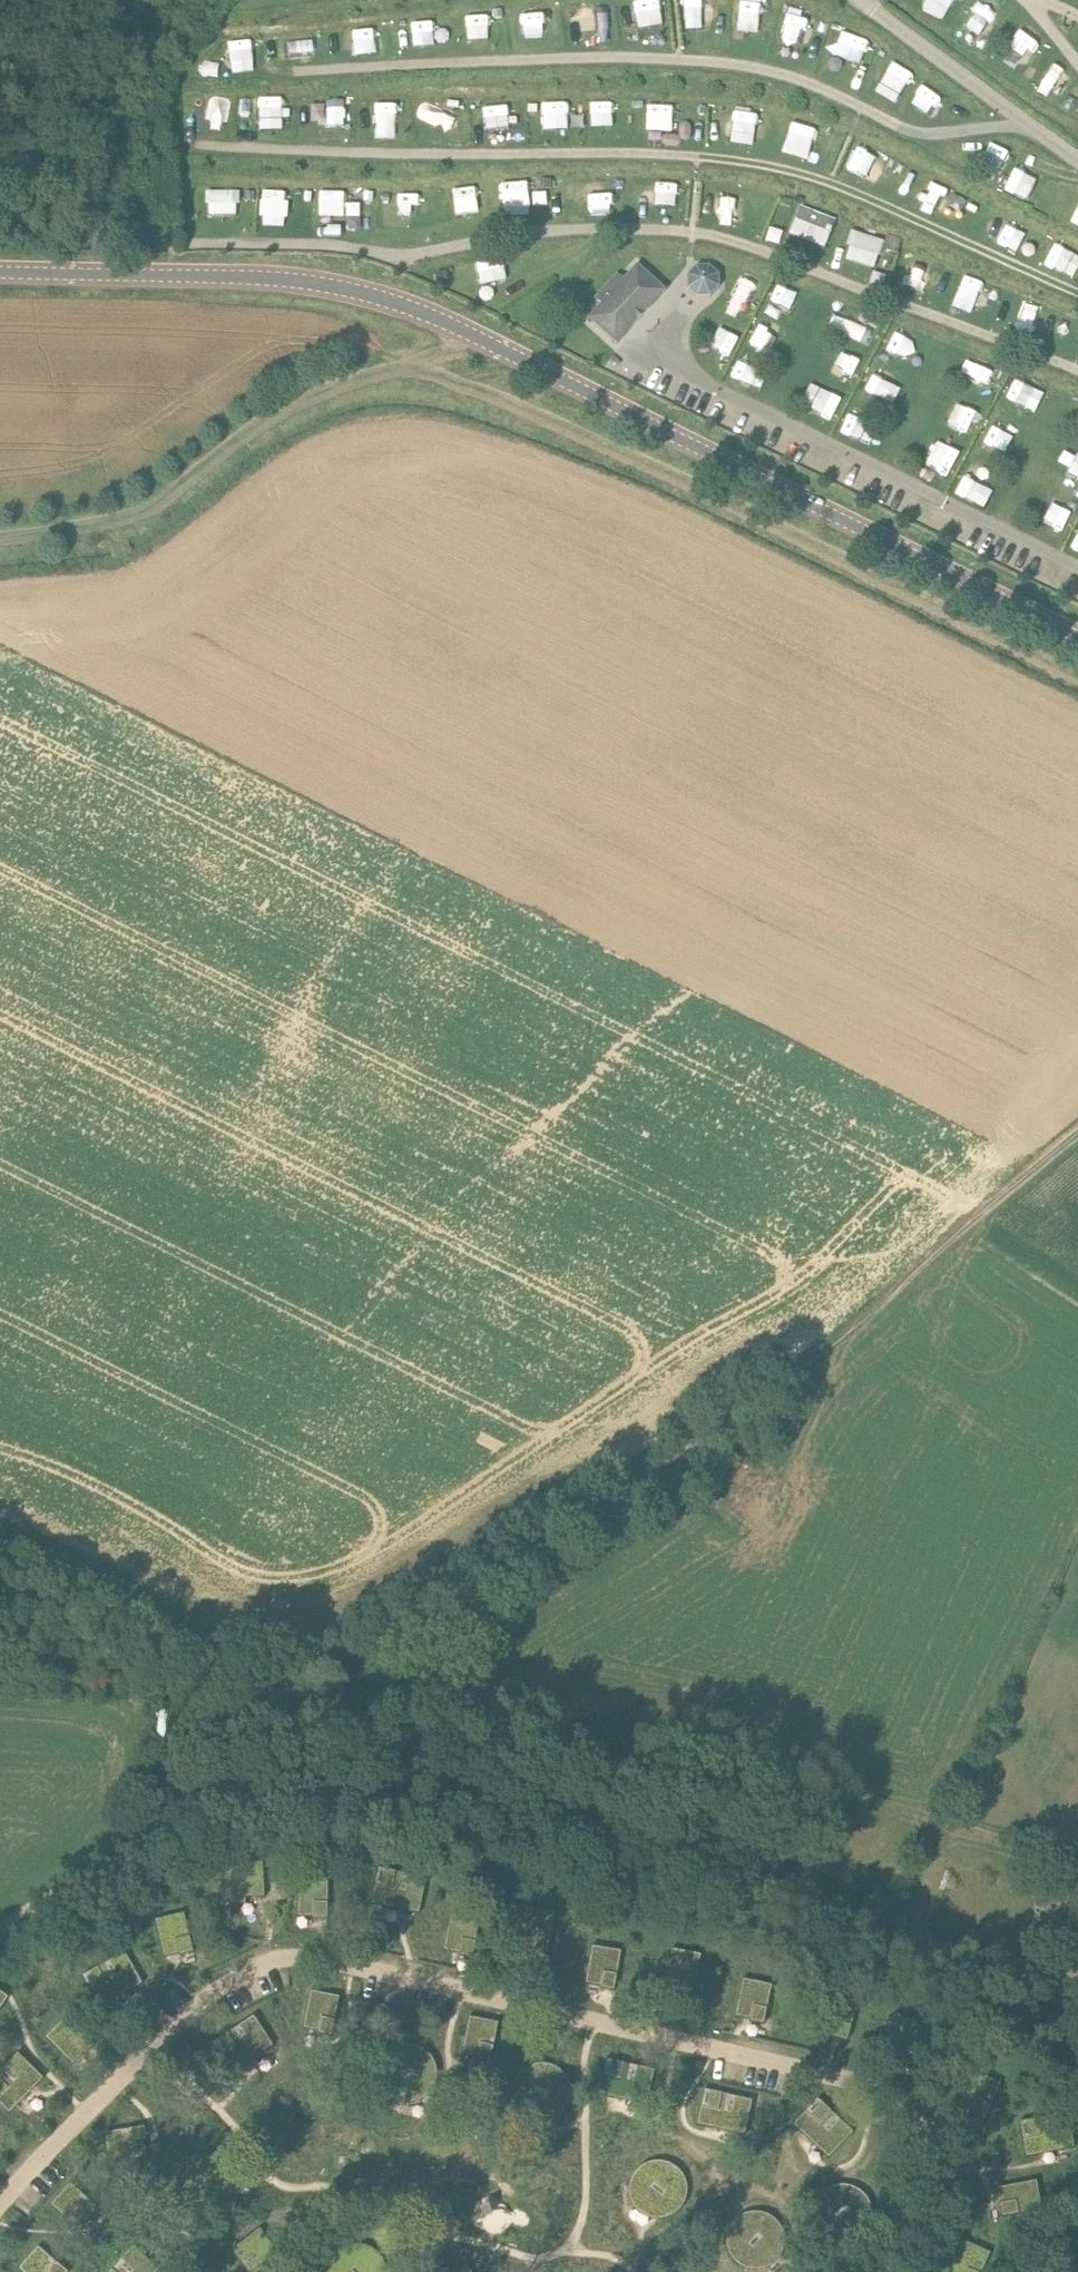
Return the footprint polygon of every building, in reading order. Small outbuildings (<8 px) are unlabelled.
[(639,31),(662,30),(660,0),(637,0),(639,31)] [(716,19),(713,0),(686,0),(690,23),(716,19)] [(737,24),(763,23),(763,0),(736,0),(737,24)] [(938,23),(951,0),(924,0),(918,12),(938,23)] [(980,3),(969,25),(989,35),(1000,14),(980,3)] [(598,4),(580,4),(581,29),(599,29),(598,4)] [(807,46),(817,13),(792,6),(782,39),(807,46)] [(550,8),(524,9),(525,32),(551,31),(550,8)] [(858,76),(872,38),(846,28),(832,66),(858,76)] [(1022,73),(1036,42),(1020,34),(1006,65),(1022,73)] [(893,60),(879,95),(901,104),(915,69),(893,60)] [(1057,67),(1048,84),(1064,93),(1074,76),(1057,67)] [(930,84),(916,101),(934,115),(948,98),(930,84)] [(572,127),(571,98),(546,99),(547,128),(572,127)] [(616,98),(594,99),(595,134),(617,133),(616,98)] [(676,130),(677,103),(650,102),(650,130),(676,130)] [(528,104),(528,113),(537,113),(537,104),(528,104)] [(747,142),(752,113),(735,110),(730,138),(747,142)] [(798,120),(790,145),(813,152),(821,127),(798,120)] [(986,166),(1005,172),(1012,150),(993,145),(986,166)] [(1032,201),(1038,176),(1014,170),(1008,195),(1032,201)] [(505,177),(504,207),(532,208),(533,178),(505,177)] [(540,179),(540,188),(551,188),(551,179),(540,179)] [(740,212),(745,187),(727,184),(722,209),(740,212)] [(373,189),(363,188),(362,197),(372,199),(373,189)] [(950,189),(943,209),(962,216),(969,195),(950,189)] [(786,193),(786,194),(783,201),(791,203),(793,197),(794,196),(786,193)] [(827,247),(840,215),(804,201),(791,232),(827,247)] [(998,209),(988,231),(1006,239),(1015,217),(998,209)] [(846,258),(877,267),(886,236),(855,228),(846,258)] [(899,251),(903,239),(893,235),(889,248),(899,251)] [(1077,269),(1077,247),(1064,243),(1059,265),(1077,269)] [(914,251),(908,269),(922,273),(928,255),(914,251)] [(624,277),(618,271),(595,297),(601,303),(588,318),(616,344),(666,289),(637,263),(624,277)] [(694,283),(701,290),(712,290),(718,282),(718,272),(711,265),(700,266),(694,273),(694,283)] [(446,271),(436,273),(438,283),(448,281),(446,271)] [(730,289),(747,297),(755,279),(738,271),(730,289)] [(956,296),(974,301),(982,278),(963,272),(956,296)] [(772,304),(791,310),(796,294),(777,287),(772,304)] [(1031,303),(1025,320),(1041,326),(1047,309),(1031,303)] [(762,318),(752,343),(770,350),(780,326),(762,318)] [(915,357),(923,337),(896,325),(888,345),(915,357)] [(845,349),(835,369),(855,378),(865,358),(845,349)] [(743,360),(736,374),(752,382),(759,368),(743,360)] [(868,390),(888,398),(896,376),(877,368),(868,390)] [(818,389),(813,405),(837,412),(842,397),(818,389)] [(853,407),(852,428),(876,430),(877,409),(853,407)] [(937,452),(935,463),(955,467),(957,456),(937,452)] [(982,494),(993,469),(975,460),(964,485),(982,494)] [(1055,500),(1047,521),(1066,528),(1074,507),(1055,500)] [(228,1866),(229,1901),(265,1900),(263,1865),(228,1866)] [(379,1867),(371,1903),(419,1913),(426,1877),(379,1867)] [(299,1878),(298,1917),(329,1918),(330,1878),(299,1878)] [(455,1906),(447,1943),(478,1949),(485,1912),(455,1906)] [(183,1917),(155,1923),(163,1960),(192,1953),(183,1917)] [(595,1938),(588,1976),(619,1982),(626,1943),(595,1938)] [(676,1941),(667,1979),(699,1985),(706,1947),(676,1941)] [(123,1947),(79,1972),(98,2005),(141,1979),(123,1947)] [(741,1980),(733,2019),(764,2026),(773,1987),(741,1980)] [(311,1991),(303,2029),(333,2036),(341,1998),(311,1991)] [(9,1999),(0,1992),(0,2010),(9,1999)] [(473,2008),(465,2046),(494,2052),(503,2015),(473,2008)] [(253,2016),(212,2043),(231,2073),(273,2045),(253,2016)] [(379,2061),(378,2065),(379,2069),(380,2074),(381,2078),(383,2082),(386,2085),(389,2088),(392,2091),(396,2093),(400,2094),(404,2095),(409,2096),(413,2095),(417,2094),(421,2093),(425,2091),(429,2088),(432,2085),(434,2082),(436,2078),(438,2074),(439,2069),(439,2065),(439,2061),(438,2057),(437,2053),(434,2049),(432,2045),(429,2042),(425,2039),(421,2037),(417,2036),(413,2035),(409,2035),(405,2035),(400,2036),(396,2037),(393,2039),(389,2042),(386,2045),(383,2049),(381,2052),(380,2056),(379,2061)] [(0,2069),(0,2099),(12,2110),(46,2073),(19,2048),(0,2069)] [(610,2051),(600,2089),(650,2100),(660,2063),(610,2051)] [(975,2067),(958,2103),(985,2115),(1001,2080),(975,2067)] [(708,2081),(699,2119),(750,2130),(758,2092),(708,2081)] [(820,2092),(795,2119),(832,2154),(858,2127),(820,2092)] [(631,2179),(630,2184),(631,2188),(632,2192),(633,2196),(635,2200),(638,2204),(641,2207),(644,2209),(648,2211),(652,2213),(656,2214),(661,2214),(665,2214),(669,2213),(674,2212),(677,2210),(681,2207),(684,2204),(687,2200),(688,2197),(690,2193),(691,2188),(691,2184),(691,2179),(690,2175),(689,2171),(687,2167),(684,2164),(681,2161),(677,2158),(674,2156),(669,2154),(665,2154),(661,2153),(657,2154),(652,2154),(648,2156),(645,2158),(641,2161),(638,2164),(635,2167),(633,2171),(632,2175),(631,2179)] [(1042,2176),(1003,2180),(1007,2211),(1046,2207),(1042,2176)] [(815,2204),(815,2208),(815,2212),(816,2217),(818,2221),(820,2224),(822,2228),(825,2231),(829,2234),(833,2236),(837,2237),(841,2238),(845,2238),(850,2238),(854,2237),(858,2236),(862,2234),(865,2231),(868,2228),(871,2224),(873,2221),(874,2217),(876,2212),(876,2208),(875,2204),(875,2200),(873,2195),(871,2191),(868,2188),(865,2185),(862,2182),(858,2180),(854,2179),(850,2178),(845,2177),(841,2178),(837,2179),(833,2180),(829,2182),(825,2185),(822,2188),(820,2191),(818,2195),(816,2199),(815,2204)] [(728,2230),(728,2235),(728,2239),(729,2243),(731,2247),(733,2251),(735,2255),(739,2258),(742,2260),(746,2262),(750,2264),(754,2265),(758,2265),(763,2265),(767,2264),(771,2263),(775,2261),(778,2258),(782,2255),(784,2251),(786,2248),(788,2244),(789,2239),(789,2235),(789,2230),(788,2226),(786,2222),(784,2218),(781,2215),(778,2212),(775,2209),(771,2207),(767,2205),(763,2205),(759,2204),(754,2205),(750,2205),(746,2207),(742,2209),(739,2212),(735,2215),(733,2218),(731,2222),(729,2226),(728,2230)] [(1077,2250),(1077,2232),(1069,2242),(1070,2243),(1077,2250)] [(951,2271),(954,2271),(985,2271),(995,2248),(966,2235),(951,2271)] [(100,2271),(152,2271),(161,2262),(132,2236),(100,2271)] [(19,2259),(33,2271),(59,2271),(68,2262),(39,2237),(19,2259)] [(445,2271),(478,2271),(468,2257),(445,2271)] [(1064,2260),(1055,2271),(1077,2271),(1077,2270),(1064,2260)]
